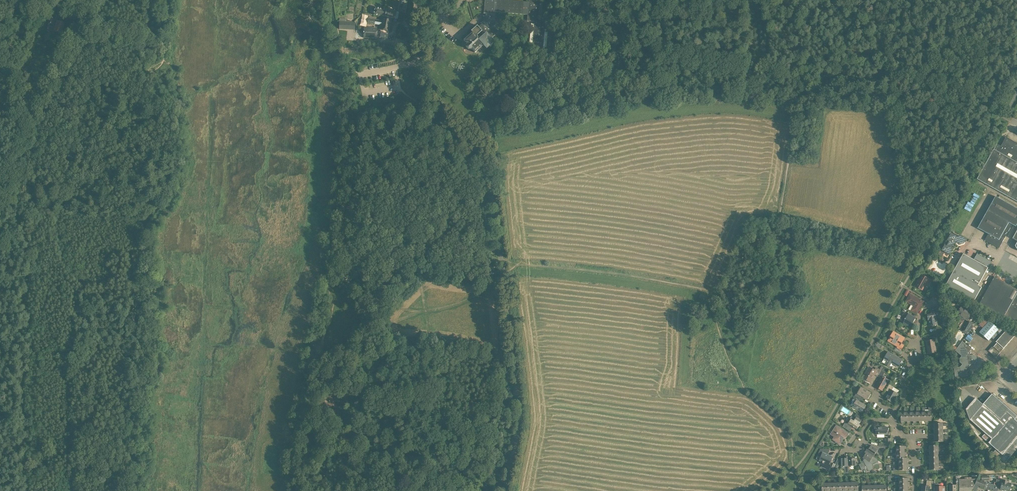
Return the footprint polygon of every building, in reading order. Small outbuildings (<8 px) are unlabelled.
[(477,26),(471,31),(472,32),(464,40),(467,44),(466,44),(466,47),(468,49),(471,49),(475,52),(483,45),(486,49),(495,42),(492,40),(493,39),(492,38),(499,31),(502,28),(501,27),(506,23),(502,18),(502,17),(495,17),(495,12),(527,15),(527,21),(534,22),(532,46),(543,47),(545,20),(538,20),(540,0),(529,0),(529,2),(501,0),(497,0),(496,1),(496,0),(491,0),(488,0),(485,0),(484,13),(483,21),(477,26)] [(383,17),(385,9),(375,8),(373,15),(380,16),(380,20),(379,25),(378,29),(391,32),(394,18),(383,17)] [(396,11),(385,9),(383,17),(394,18),(397,19),(399,12),(396,12),(396,11)] [(346,18),(339,18),(339,29),(355,30),(355,22),(346,22),(346,18)] [(64,25),(61,24),(61,25),(57,24),(54,33),(61,36),(64,26),(64,25)] [(363,38),(377,39),(377,28),(364,27),(357,27),(356,34),(363,34),(363,38)] [(1016,201),(1016,144),(1006,137),(1001,146),(997,144),(977,179),(1016,201)] [(985,240),(999,248),(1012,225),(1016,227),(1016,224),(1016,208),(995,196),(978,228),(988,234),(985,240)] [(953,251),(958,243),(960,244),(964,243),(966,239),(960,236),(958,238),(951,234),(949,238),(948,237),(941,249),(949,254),(952,250),(953,251)] [(945,286),(973,302),(981,287),(978,285),(991,262),(977,254),(973,260),(963,254),(945,286)] [(928,279),(929,279),(922,275),(918,282),(917,282),(915,286),(922,290),(927,282),(928,283),(930,280),(928,279)] [(994,277),(979,305),(1003,318),(1004,316),(1016,323),(1016,290),(994,277)] [(918,312),(923,302),(910,295),(906,301),(914,306),(911,311),(913,312),(914,310),(918,312)] [(936,300),(936,303),(942,302),(941,295),(934,296),(935,301),(936,300)] [(957,314),(967,320),(972,312),(961,306),(957,314)] [(927,315),(929,326),(932,326),(932,327),(935,326),(935,325),(937,325),(936,316),(939,316),(938,310),(932,311),(933,314),(927,315)] [(900,320),(903,322),(903,323),(910,327),(916,318),(908,314),(908,315),(904,312),(900,320)] [(984,318),(979,325),(983,327),(988,320),(984,318)] [(963,331),(967,334),(973,323),(969,320),(963,331)] [(979,332),(988,341),(999,329),(990,321),(979,332)] [(988,351),(996,357),(1014,337),(1007,330),(988,351)] [(898,348),(901,350),(904,345),(901,343),(904,338),(895,333),(891,338),(890,338),(888,341),(899,347),(898,348)] [(926,341),(928,354),(936,352),(934,340),(926,341)] [(969,366),(971,364),(974,364),(977,361),(976,357),(974,355),(970,355),(968,353),(971,349),(962,341),(955,351),(959,354),(961,356),(959,359),(960,363),(962,365),(960,367),(954,368),(955,380),(970,378),(969,374),(967,372),(969,370),(969,366)] [(887,361),(885,364),(889,366),(891,363),(898,367),(902,360),(888,352),(884,359),(887,361)] [(878,376),(881,370),(883,366),(882,366),(879,370),(876,367),(874,370),(869,367),(863,378),(870,382),(874,375),(877,377),(878,376)] [(882,391),(888,380),(882,376),(886,370),(883,368),(882,371),(881,370),(878,376),(881,378),(875,387),(882,391)] [(886,390),(889,392),(885,399),(893,403),(898,394),(892,390),(894,387),(889,384),(886,390)] [(856,393),(855,396),(861,399),(862,397),(867,399),(870,393),(861,388),(858,394),(856,393)] [(1016,417),(1016,416),(992,394),(983,404),(976,398),(966,409),(969,420),(992,439),(988,443),(996,449),(993,453),(1004,462),(1016,448),(1016,418),(1016,417)] [(861,399),(855,396),(851,403),(853,405),(852,407),(862,412),(866,406),(860,402),(861,399)] [(852,428),(852,426),(857,429),(860,425),(859,424),(861,420),(856,417),(855,419),(851,417),(846,424),(845,423),(843,427),(850,431),(852,428)] [(835,437),(833,439),(840,444),(844,437),(846,437),(848,435),(844,433),(845,432),(836,426),(831,434),(835,437)] [(874,456),(878,450),(871,445),(869,449),(868,448),(866,451),(874,456)] [(829,470),(831,465),(829,464),(832,457),(828,455),(831,449),(820,449),(818,456),(821,457),(818,462),(822,464),(821,467),(829,470)] [(873,457),(874,456),(866,451),(864,453),(865,454),(863,458),(864,459),(863,461),(864,462),(862,463),(864,469),(866,473),(868,472),(871,471),(872,470),(872,469),(873,468),(873,467),(873,466),(873,465),(873,464),(872,463),(877,460),(877,459),(876,459),(876,458),(875,458),(874,457),(873,457)] [(977,479),(956,479),(956,485),(949,486),(949,490),(956,490),(956,489),(959,489),(959,490),(971,490),(972,489),(975,485),(977,479)] [(990,484),(977,479),(975,485),(988,490),(990,484)] [(1011,484),(1011,483),(1002,482),(1000,482),(1000,480),(996,479),(996,482),(993,482),(992,484),(997,485),(1010,487),(1011,486),(1011,485),(1011,484)] [(929,489),(932,489),(933,481),(927,481),(926,486),(922,486),(921,490),(929,490),(929,489)]
